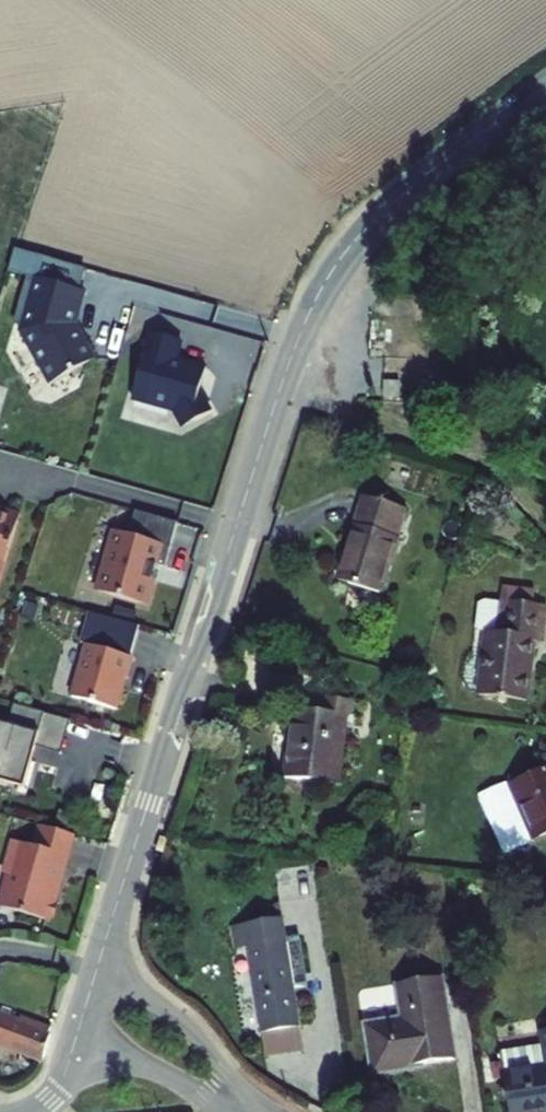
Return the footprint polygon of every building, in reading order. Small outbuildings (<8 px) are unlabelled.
[(83,261),(12,241),(5,262),(33,270),(18,323),(48,376),(92,351),(73,317),(82,284),(76,282),(83,261)] [(178,334),(148,326),(130,391),(172,403),(181,420),(208,405),(197,385),(203,361),(173,353),(178,334)] [(400,384),(384,383),(383,399),(399,399),(400,384)] [(391,500),(350,486),(323,568),(365,582),(391,500)] [(18,506),(0,500),(0,562),(18,506)] [(180,516),(137,504),(130,527),(117,524),(100,584),(148,597),(159,557),(168,560),(180,516)] [(483,621),(475,685),(520,691),(528,630),(537,631),(542,596),(497,590),(488,589),(475,597),(473,619),(483,621)] [(143,619),(93,605),(84,637),(89,639),(74,691),(119,704),(135,652),(133,652),(143,619)] [(279,702),(272,771),(327,777),(336,709),(342,710),(344,695),(314,691),(311,706),(279,702)] [(16,698),(10,719),(0,716),(0,765),(9,767),(7,775),(20,779),(25,762),(30,764),(37,740),(47,707),(16,698)] [(74,715),(47,707),(37,740),(64,748),(74,715)] [(532,836),(545,829),(545,763),(507,781),(532,836)] [(53,897),(69,829),(38,822),(33,843),(12,838),(4,872),(11,873),(4,906),(48,917),(49,913),(52,914),(56,898),(53,897)] [(279,918),(276,902),(263,904),(266,920),(279,918)] [(283,938),(279,918),(266,920),(228,926),(232,948),(244,947),(258,1033),(298,1026),(291,990),(305,987),(296,936),(283,938)] [(365,1025),(372,1073),(452,1060),(439,977),(396,984),(401,1019),(365,1025)] [(46,1052),(54,1032),(49,1030),(52,1021),(32,1014),(29,1022),(0,1011),(0,1035),(46,1052)] [(301,1049),(298,1026),(258,1033),(262,1056),(301,1049)] [(510,1111),(541,1111),(545,1111),(545,1026),(538,1028),(544,1064),(503,1071),(510,1111)]
